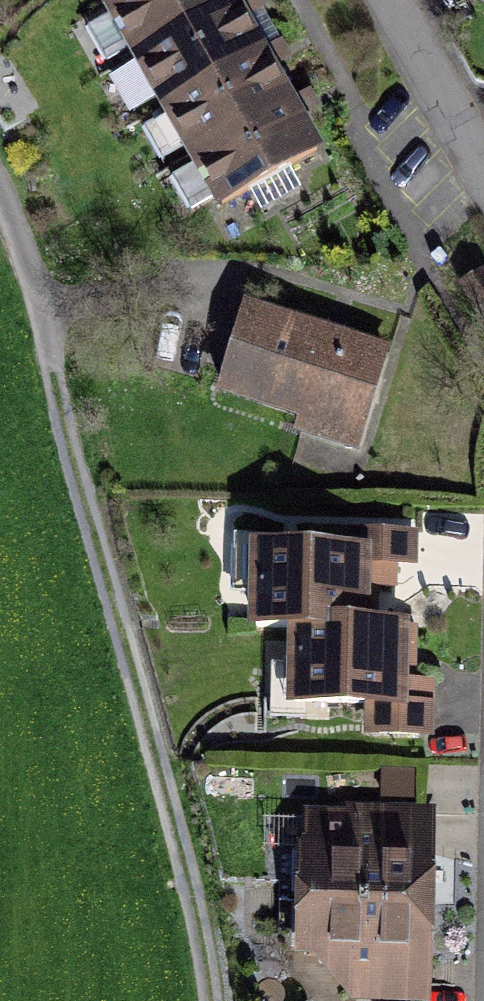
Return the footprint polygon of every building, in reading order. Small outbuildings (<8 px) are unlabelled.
[(121,22),(229,216),(329,161),(240,0),(161,0),(121,22)] [(391,358),(257,312),(225,402),(359,449),(391,358)] [(369,555),(265,551),(266,635),(299,634),(300,709),(364,708),(361,735),(438,736),(442,685),(420,685),(420,629),(378,628),(379,580),(428,576),(424,539),(369,533),(369,555)] [(354,803),(316,820),(309,968),(329,964),(349,997),(435,996),(447,882),(433,813),(354,803)]
